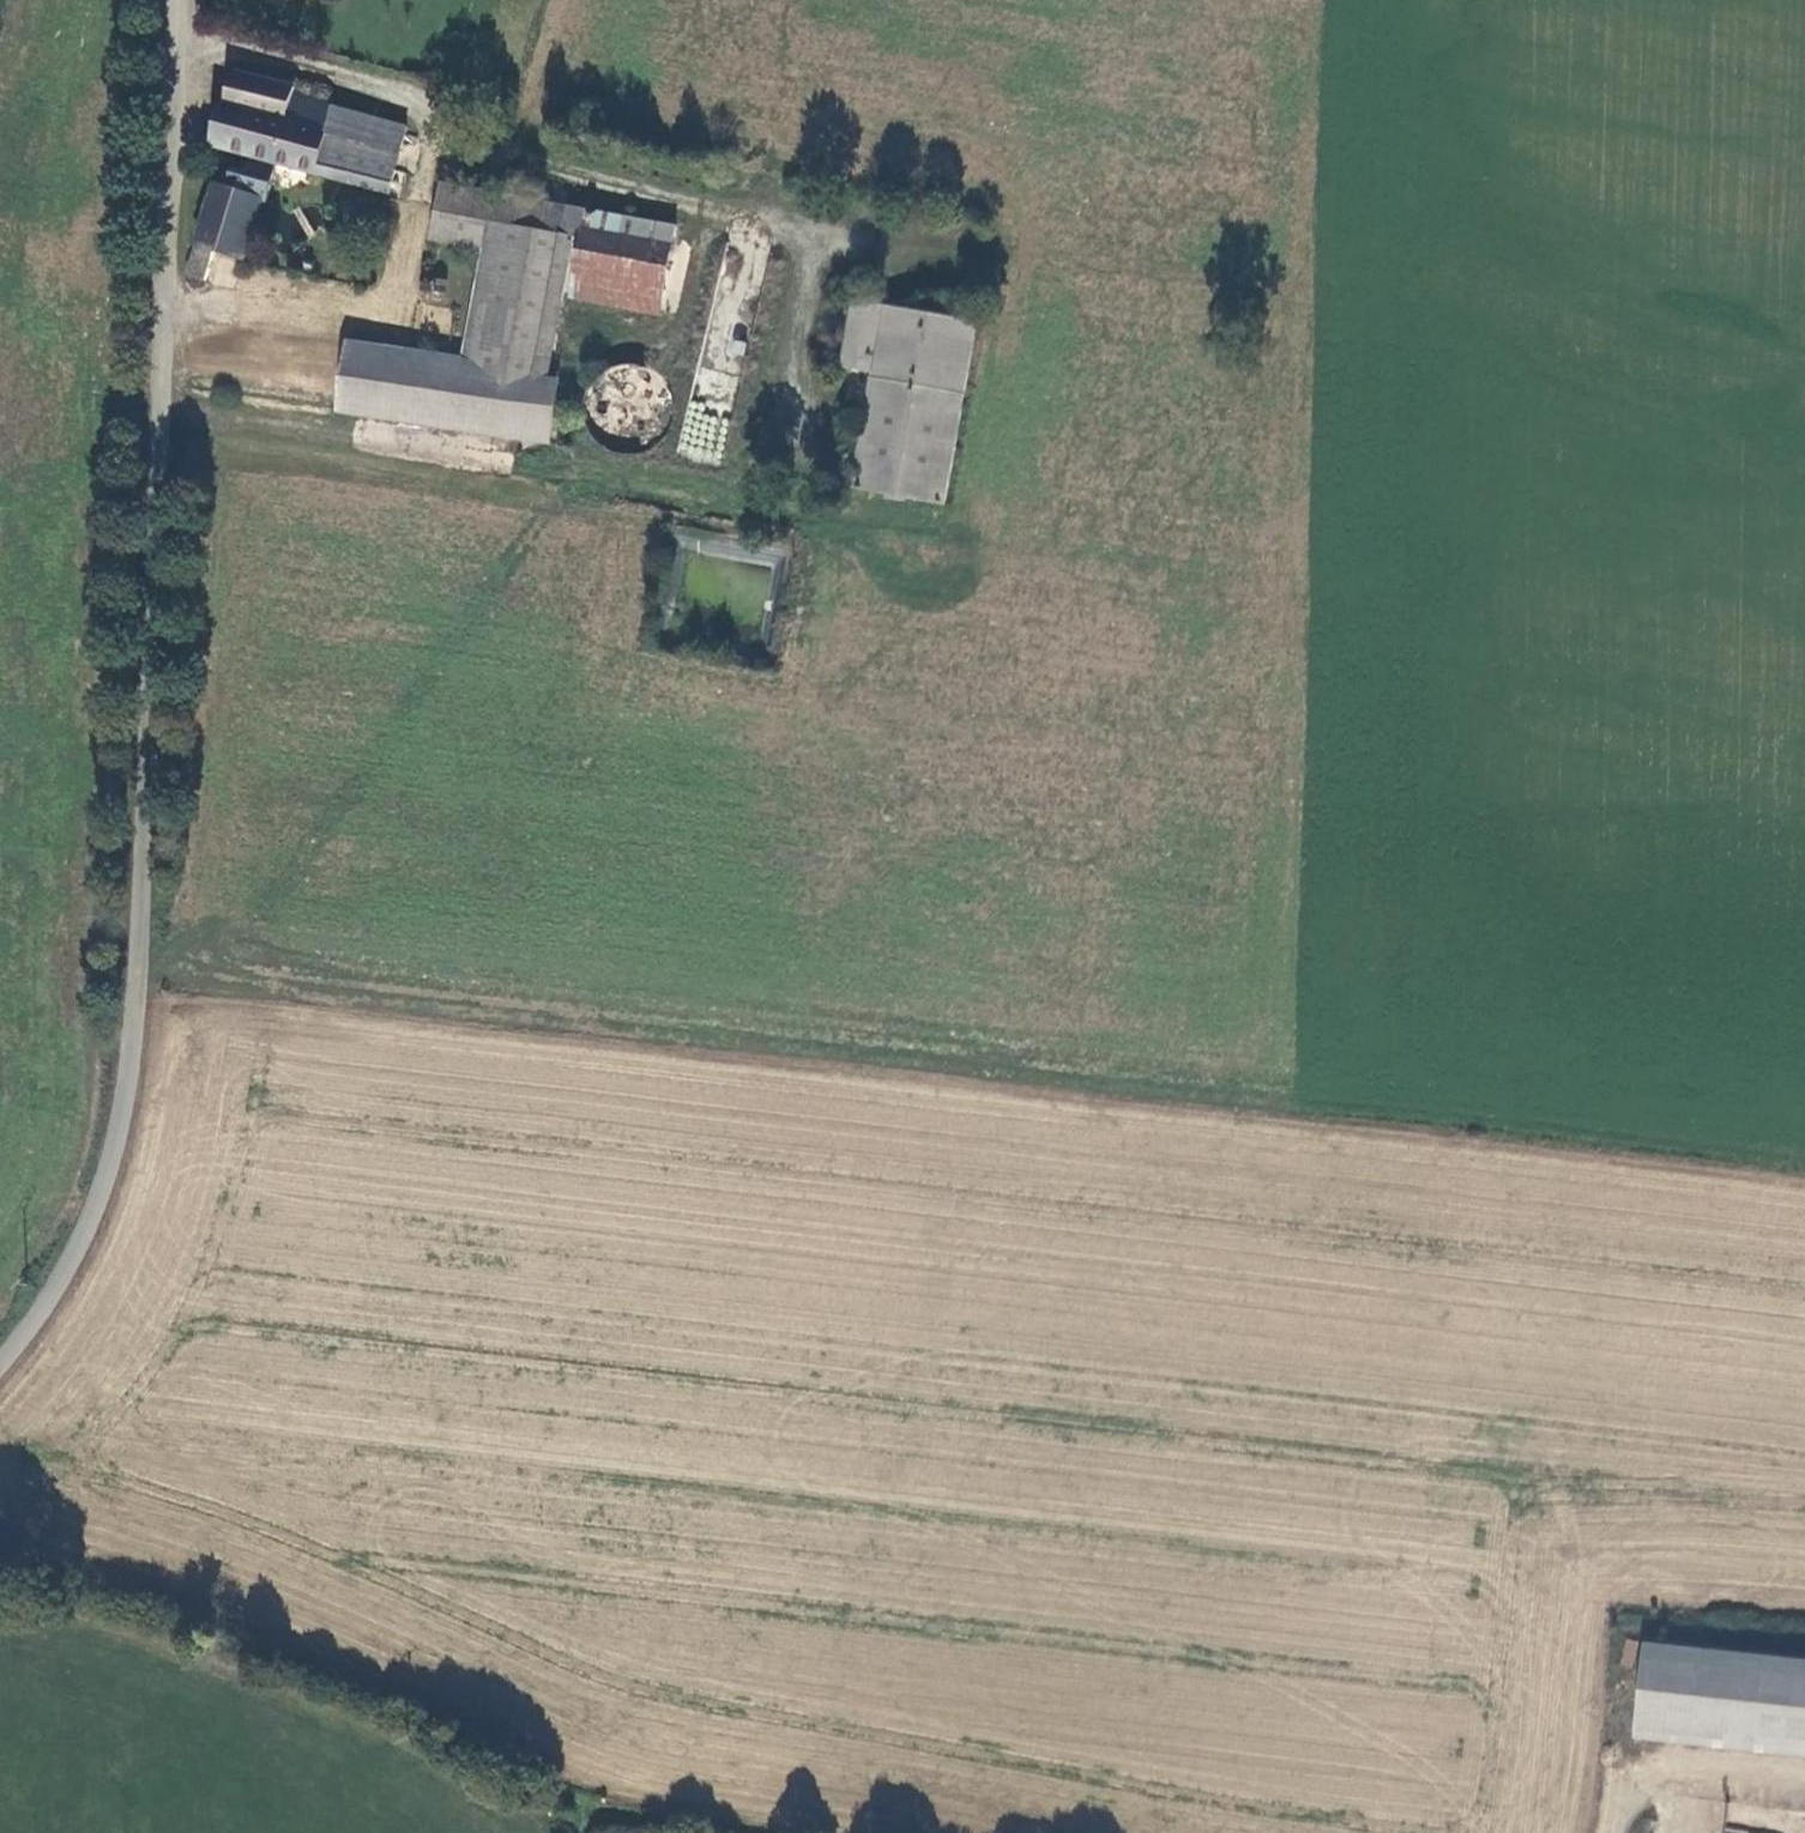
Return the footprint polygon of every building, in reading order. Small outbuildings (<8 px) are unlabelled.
[(328,125),(333,102),(334,95),(293,88),(293,84),(226,70),(209,143),(390,185),(399,148),(372,142),(374,135),(328,125)] [(399,148),(401,141),(406,119),(333,102),(328,125),(374,135),(372,142),(399,148)] [(499,218),(572,230),(577,199),(451,179),(441,236),(495,245),(499,218)] [(221,185),(195,281),(187,310),(204,315),(212,286),(237,293),(264,197),(221,185)] [(689,218),(577,199),(572,230),(594,233),(586,290),(674,305),(689,218)] [(576,367),(548,364),(572,230),(499,218),(495,245),(476,355),(379,343),(206,322),(199,381),(568,426),(576,367)] [(474,353),(491,248),(470,245),(453,350),(474,353)] [(991,311),(868,288),(855,357),(885,363),(865,476),(958,493),(991,311)] [(1641,1659),(1633,1725),(1804,1743),(1804,1677),(1641,1659)]
